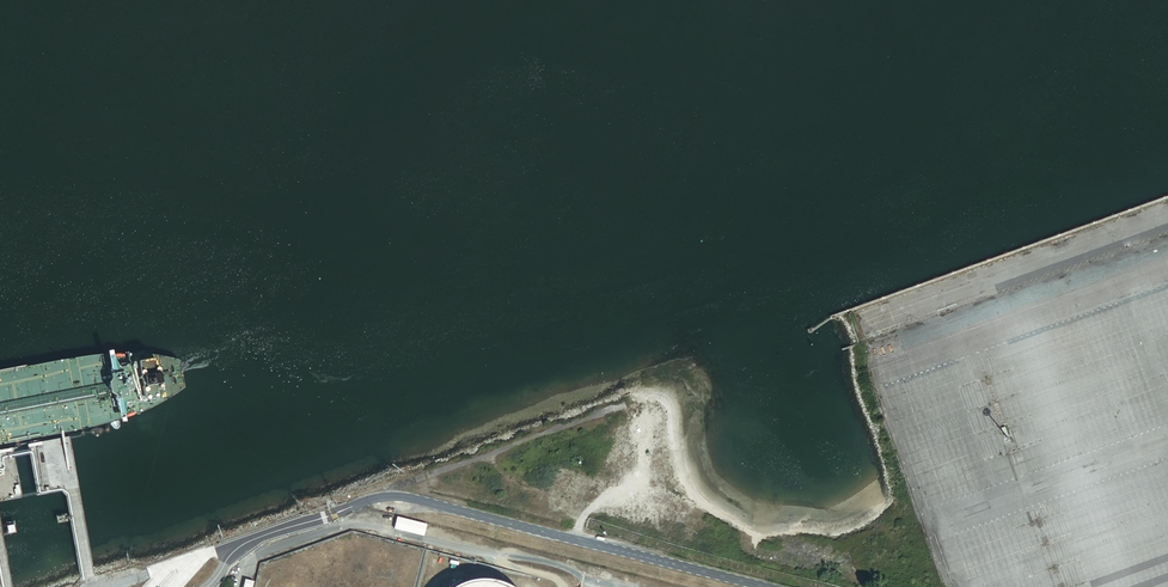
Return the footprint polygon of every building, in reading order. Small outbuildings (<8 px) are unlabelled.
[(426,524),(396,517),(393,527),(423,535),(426,524)] [(497,579),(496,579),(491,578),(486,577),(480,578),(475,578),(469,579),(464,581),(459,583),(455,585),(452,586),(515,586),(513,586),(508,583),(503,581),(497,579)] [(244,579),(242,586),(251,586),(253,581),(244,579)]
